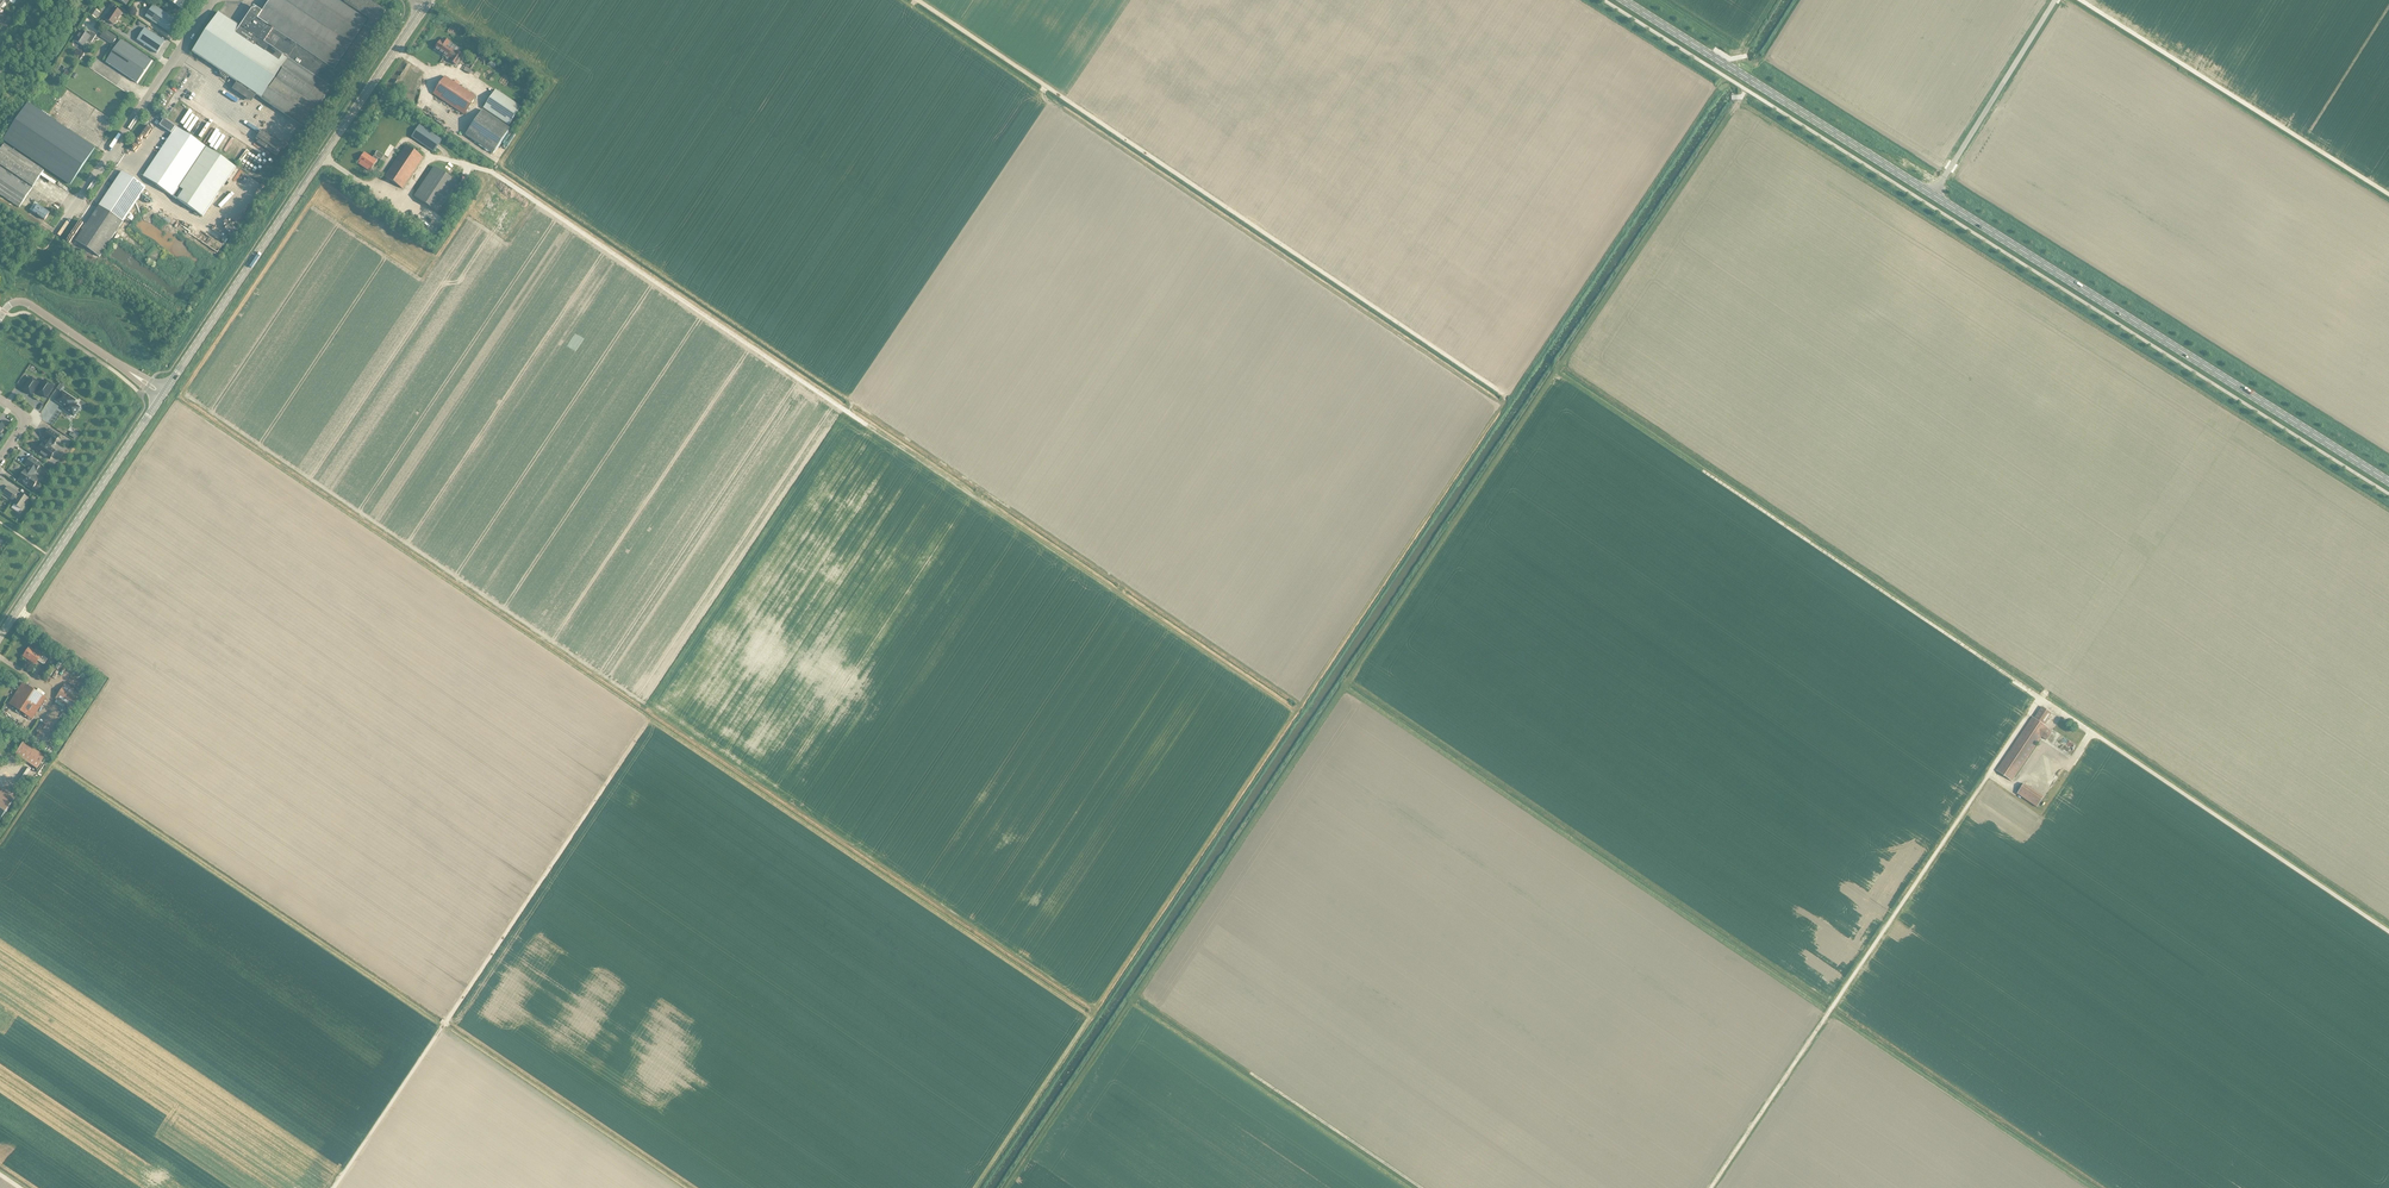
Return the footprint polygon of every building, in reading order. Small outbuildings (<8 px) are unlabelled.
[(184,12),(192,0),(166,0),(184,12)] [(192,52),(236,82),(256,95),(304,128),(331,88),(340,74),(333,70),(366,21),(336,0),(270,0),(262,12),(254,7),(240,27),(218,13),(192,52)] [(144,17),(169,34),(177,22),(152,5),(144,17)] [(103,18),(113,25),(121,13),(113,7),(108,15),(106,14),(103,18)] [(144,28),(136,40),(156,53),(164,41),(144,28)] [(73,41),(83,47),(88,40),(91,42),(96,35),(90,32),(88,35),(80,30),(73,41)] [(104,30),(100,37),(112,45),(116,38),(104,30)] [(452,50),(452,49),(447,45),(449,42),(443,38),(441,41),(440,40),(434,49),(447,58),(447,57),(451,59),(449,61),(456,65),(462,55),(456,51),(455,52),(452,50)] [(136,83),(151,61),(120,40),(105,62),(136,83)] [(463,114),(475,97),(444,76),(433,94),(463,114)] [(520,107),(495,90),(483,108),(508,125),(520,107)] [(216,100),(213,100),(211,112),(215,113),(216,101),(217,101),(217,104),(219,104),(220,94),(217,93),(216,100)] [(94,149),(27,104),(4,140),(70,184),(94,149)] [(509,128),(481,110),(465,135),(493,153),(509,128)] [(171,133),(175,127),(163,119),(159,126),(171,133)] [(196,119),(183,127),(186,132),(201,143),(211,136),(213,137),(205,143),(205,144),(212,149),(218,145),(223,138),(221,136),(216,139),(221,133),(213,138),(215,135),(212,131),(214,130),(211,126),(208,128),(196,119)] [(433,152),(441,140),(419,125),(411,137),(433,152)] [(206,147),(176,127),(143,177),(172,197),(202,217),(235,167),(206,147)] [(240,153),(243,144),(238,142),(234,151),(240,153)] [(3,144),(0,150),(0,195),(19,207),(32,188),(43,171),(3,144)] [(402,188),(422,157),(405,146),(384,176),(402,188)] [(245,151),(241,155),(245,160),(249,155),(245,151)] [(380,160),(383,156),(376,151),(372,158),(364,153),(357,163),(369,171),(378,158),(380,160)] [(228,159),(231,162),(237,156),(234,153),(228,159)] [(437,212),(457,183),(434,167),(414,196),(437,212)] [(95,225),(88,221),(75,241),(99,257),(145,187),(121,172),(98,206),(105,211),(95,225)] [(44,220),(49,213),(37,205),(32,212),(44,220)] [(215,247),(225,237),(222,234),(220,236),(216,232),(215,233),(210,229),(204,236),(215,247)] [(6,377),(7,376),(13,380),(16,375),(11,371),(12,369),(0,361),(0,373),(6,377)] [(53,386),(44,380),(40,386),(39,385),(39,384),(30,378),(22,389),(32,395),(35,389),(37,391),(36,392),(46,398),(53,386)] [(61,392),(55,401),(64,407),(63,409),(73,416),(79,407),(73,403),(75,401),(61,392)] [(37,451),(49,459),(55,451),(49,447),(52,443),(53,444),(59,436),(48,429),(43,437),(46,439),(44,444),(42,443),(37,451)] [(32,489),(38,479),(32,475),(40,464),(30,457),(25,464),(29,466),(23,475),(22,474),(18,480),(32,489)] [(21,509),(28,498),(20,493),(19,495),(17,494),(17,493),(7,487),(3,493),(13,500),(13,499),(15,501),(13,504),(21,509)] [(43,664),(47,659),(41,655),(29,647),(23,656),(35,664),(37,661),(43,664)] [(32,719),(45,698),(22,683),(9,704),(32,719)] [(73,710),(82,696),(64,685),(55,698),(73,710)] [(2046,739),(2051,731),(2047,729),(2048,727),(2046,726),(2049,722),(2048,722),(2053,714),(2042,707),(2034,718),(2032,717),(1996,771),(2011,781),(2041,736),(2046,739)] [(15,754),(36,769),(44,757),(23,742),(15,754)] [(0,770),(0,783),(3,785),(15,767),(11,765),(9,768),(5,765),(1,771),(0,770)] [(2031,803),(2038,792),(2018,779),(2011,790),(2031,803)]
